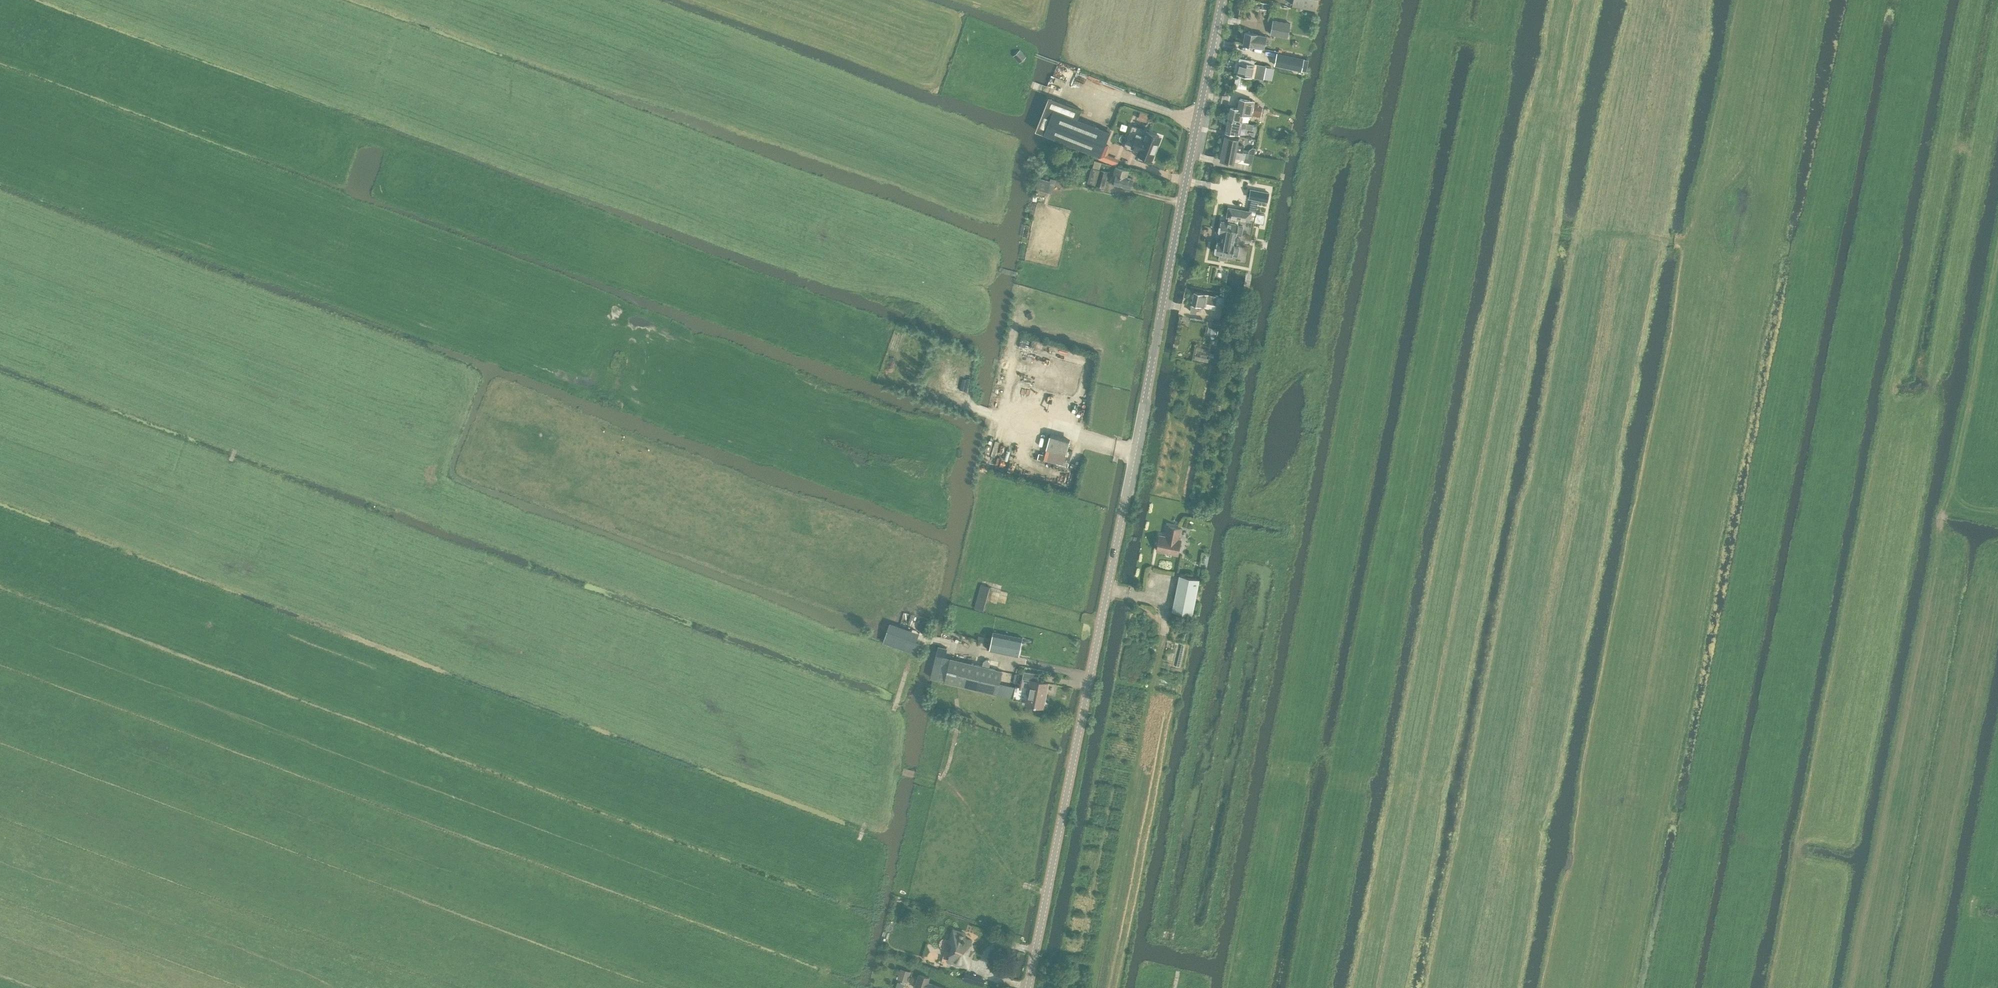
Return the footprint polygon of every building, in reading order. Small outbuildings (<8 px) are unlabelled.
[(1292,5),(1316,9),(1317,0),(1293,0),(1292,5)] [(1273,20),(1271,34),(1276,35),(1277,30),(1288,32),(1290,23),(1273,20)] [(1264,47),(1266,35),(1245,31),(1243,43),(1264,47)] [(1019,50),(1014,55),(1021,62),(1025,58),(1019,50)] [(1277,53),(1275,65),(1300,70),(1303,58),(1277,53)] [(1240,60),(1237,73),(1262,78),(1265,65),(1240,60)] [(1062,101),(1049,96),(1047,101),(1036,129),(1044,133),(1100,155),(1110,131),(1078,118),(1082,109),(1062,101)] [(1262,109),(1257,108),(1257,104),(1253,103),(1254,100),(1240,98),(1238,108),(1231,106),(1228,119),(1242,121),(1244,113),(1252,115),(1252,113),(1260,115),(1262,109)] [(1246,122),(1242,121),(1228,119),(1226,131),(1240,134),(1241,127),(1245,128),(1252,129),(1253,124),(1246,122)] [(1124,146),(1140,153),(1138,158),(1145,161),(1147,156),(1153,158),(1162,136),(1133,124),(1124,146)] [(1243,151),(1244,145),(1238,144),(1239,138),(1225,135),(1223,147),(1243,151)] [(1246,152),(1243,151),(1223,147),(1220,159),(1234,162),(1235,157),(1244,159),(1246,152)] [(1131,187),(1134,178),(1127,176),(1129,169),(1116,166),(1112,182),(1131,187)] [(1104,187),(1108,171),(1093,167),(1088,183),(1104,187)] [(1269,192),(1250,188),(1248,197),(1268,201),(1269,192)] [(1217,241),(1215,252),(1233,255),(1233,254),(1237,255),(1239,246),(1234,245),(1235,244),(1233,244),(1235,234),(1237,234),(1237,233),(1241,234),(1243,225),(1238,225),(1239,223),(1238,223),(1239,218),(1250,220),(1250,219),(1255,220),(1254,221),(1263,223),(1265,214),(1256,212),(1256,214),(1251,213),(1251,211),(1229,207),(1227,216),(1228,216),(1228,221),(1221,220),(1219,231),(1224,232),(1223,238),(1222,242),(1217,241)] [(1216,304),(1218,295),(1194,290),(1192,302),(1191,310),(1196,311),(1198,303),(1206,305),(1206,302),(1216,304)] [(1067,453),(1070,440),(1051,434),(1047,447),(1067,453)] [(1178,538),(1180,528),(1169,526),(1167,533),(1169,534),(1168,536),(1160,535),(1157,550),(1178,554),(1181,539),(1178,538)] [(1192,614),(1199,578),(1180,575),(1173,610),(1192,614)] [(984,610),(990,586),(981,583),(974,608),(984,610)] [(887,628),(883,641),(912,652),(917,639),(887,628)] [(994,631),(990,649),(1013,654),(1013,650),(1019,651),(1022,637),(994,631)] [(936,654),(931,677),(939,679),(944,656),(936,654)] [(950,657),(944,681),(996,693),(1002,670),(989,667),(990,662),(989,660),(986,659),(984,661),(982,666),(950,657)] [(1046,692),(1048,683),(1037,680),(1039,673),(1024,670),(1023,678),(1030,680),(1026,704),(1041,707),(1044,692),(1046,692)] [(967,965),(971,954),(968,953),(972,939),(964,937),(965,933),(954,929),(950,941),(954,942),(948,959),(967,965)] [(901,967),(897,978),(907,981),(911,970),(901,967)] [(1065,972),(1063,984),(1072,986),(1075,974),(1065,972)] [(928,982),(929,977),(920,974),(915,987),(917,987),(926,987),(930,987),(945,987),(928,982)]
